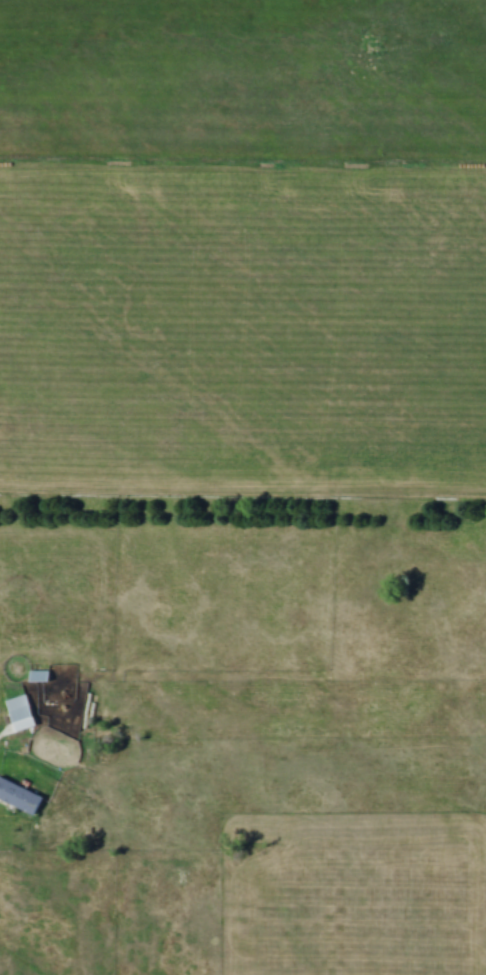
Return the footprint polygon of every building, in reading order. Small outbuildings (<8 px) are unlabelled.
[(49,673),(33,673),(33,681),(49,681),(49,673)] [(7,702),(18,733),(37,727),(27,696),(7,702)] [(37,812),(0,794),(0,778),(3,772),(46,793),(37,812)]
